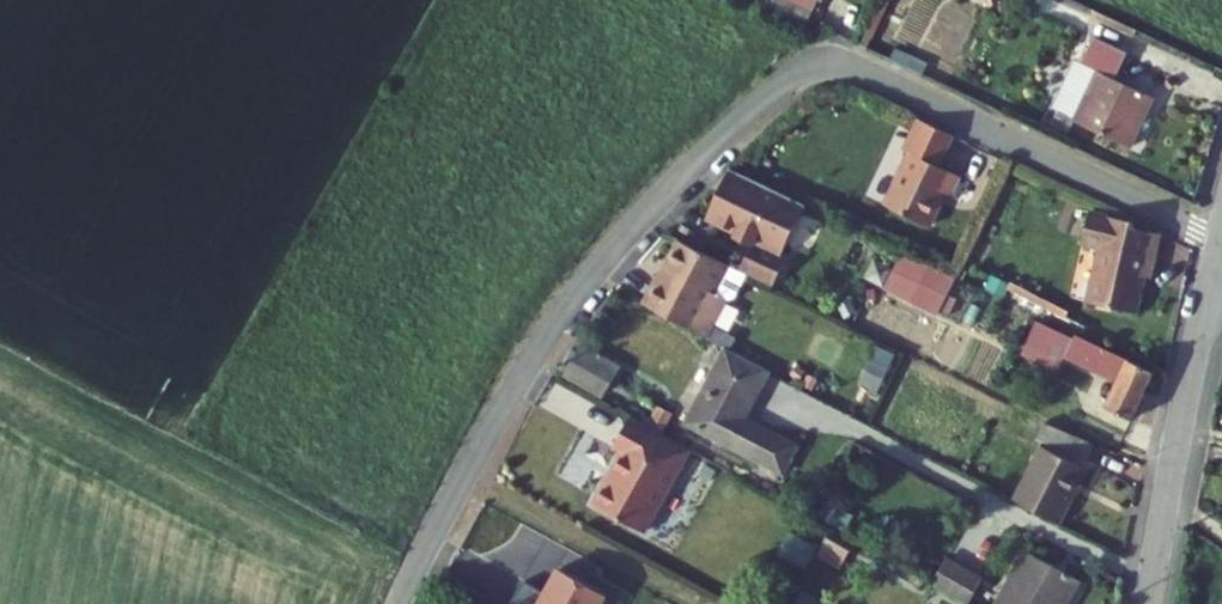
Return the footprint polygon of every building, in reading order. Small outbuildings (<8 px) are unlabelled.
[(817,9),(821,0),(798,0),(817,9)] [(1155,97),(1116,78),(1122,63),(1089,47),(1082,62),(1100,70),(1077,114),(1076,117),(1131,144),(1155,97)] [(1082,62),(1078,60),(1056,103),(1077,114),(1100,70),(1082,62)] [(928,224),(945,192),(951,195),(959,178),(938,168),(954,136),(919,119),(903,150),(909,152),(884,202),(928,224)] [(808,204),(732,168),(721,192),(729,196),(717,220),(741,232),(738,237),(754,245),(757,240),(763,242),(748,275),(774,288),(790,255),(785,253),(808,204)] [(1131,231),(1126,224),(1085,215),(1078,245),(1095,248),(1083,304),(1132,314),(1140,279),(1146,280),(1156,236),(1131,231)] [(658,278),(644,306),(708,340),(727,302),(714,295),(729,266),(683,243),(663,281),(658,278)] [(934,315),(954,276),(901,249),(892,267),(874,258),(863,279),(934,315)] [(727,302),(735,300),(748,275),(729,266),(714,295),(727,302)] [(1119,381),(1107,406),(1120,413),(1133,420),(1157,370),(1075,331),(1063,353),(1119,381)] [(879,391),(893,352),(874,345),(859,384),(879,391)] [(773,468),(787,442),(735,415),(760,366),(719,346),(681,418),(773,468)] [(602,393),(617,367),(599,357),(582,348),(568,374),(602,393)] [(629,416),(612,448),(624,454),(595,506),(643,533),(690,449),(629,416)] [(1088,440),(1047,420),(1039,436),(1081,456),(1088,440)] [(1096,444),(1088,440),(1081,456),(1088,460),(1096,444)] [(1045,448),(1019,500),(1065,523),(1092,471),(1045,448)] [(844,555),(853,539),(832,527),(823,543),(844,555)] [(777,554),(805,566),(815,544),(787,531),(777,554)] [(839,563),(844,555),(823,543),(819,551),(839,563)] [(1075,577),(1020,548),(988,603),(1061,603),(1075,577)] [(926,580),(962,599),(977,574),(941,554),(926,580)] [(537,603),(604,603),(609,596),(598,590),(557,567),(543,592),(537,603)] [(543,592),(522,580),(510,603),(537,603),(543,592)]
